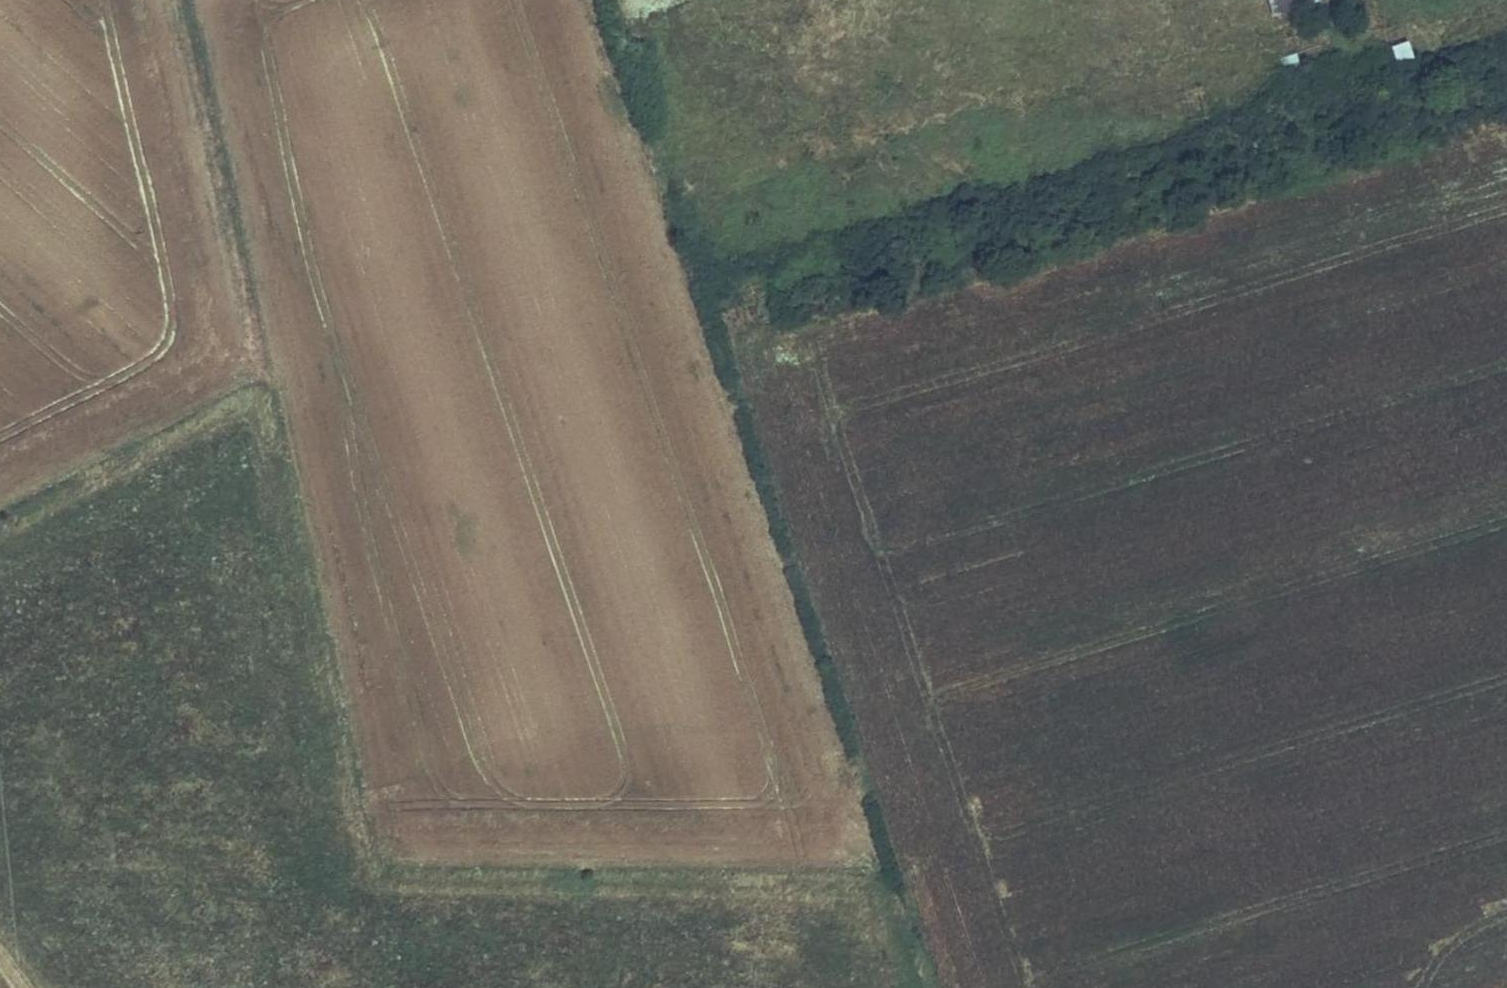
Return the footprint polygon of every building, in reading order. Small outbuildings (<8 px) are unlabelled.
[(1271,12),(1317,0),(1268,0),(1271,12)] [(1391,46),(1396,63),(1414,58),(1409,41),(1391,46)]
